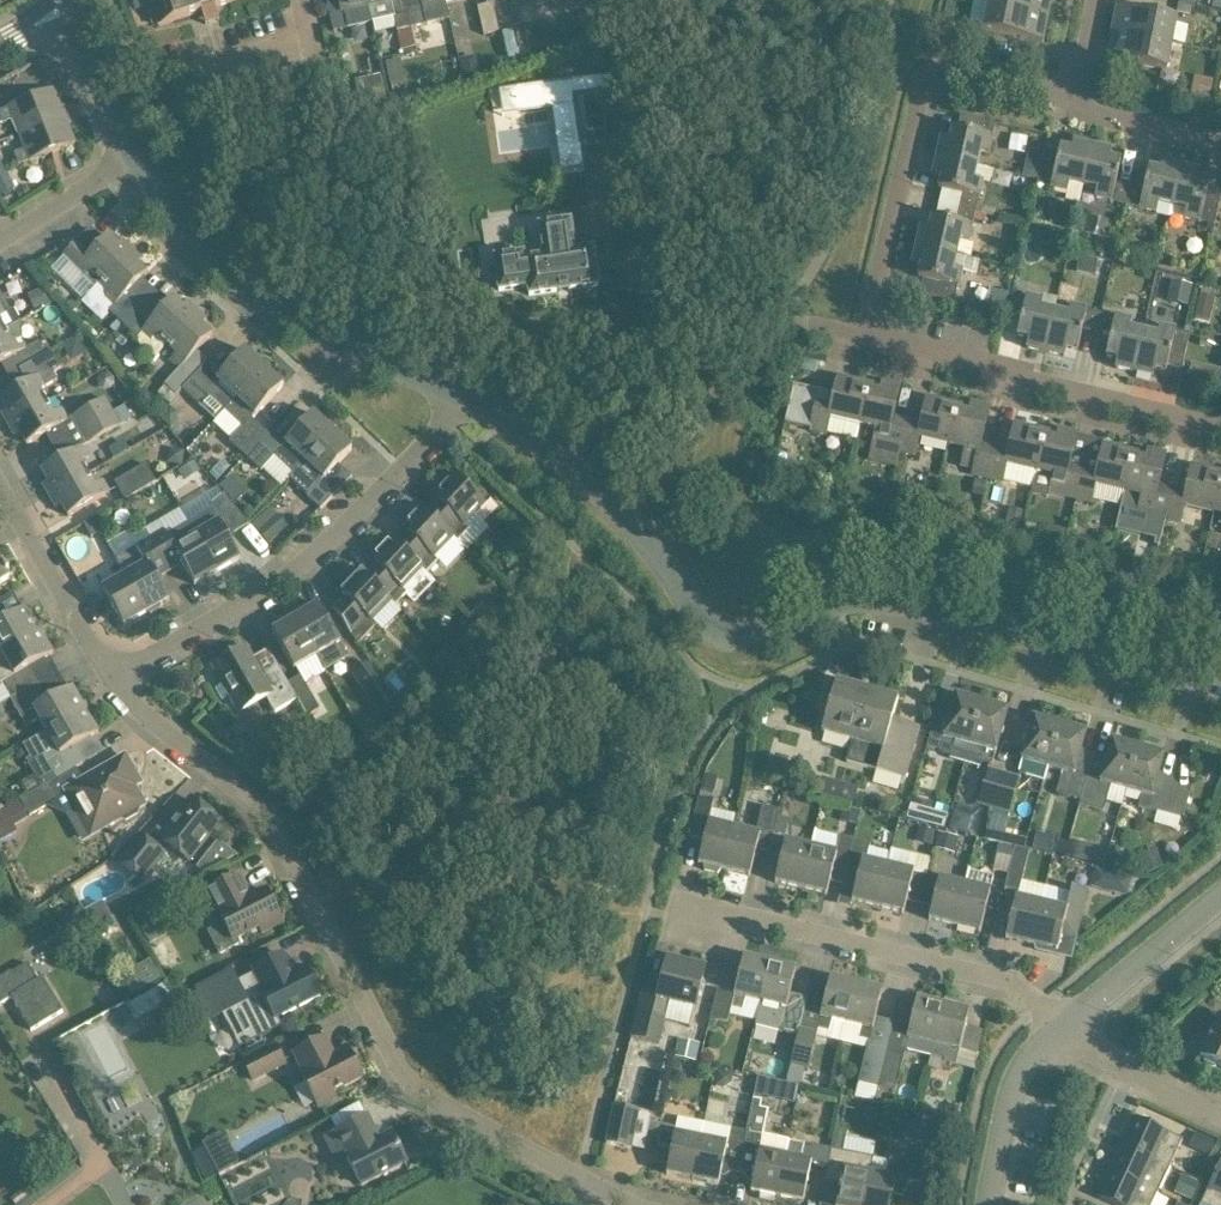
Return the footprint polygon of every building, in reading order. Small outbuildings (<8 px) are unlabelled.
[(159,27),(202,12),(200,7),(213,3),(215,8),(239,0),(150,0),(159,27)] [(339,0),(327,3),(334,31),(371,23),(366,0),(339,0)] [(371,23),(394,17),(398,31),(412,28),(406,0),(366,0),(371,23)] [(412,28),(450,19),(445,0),(406,0),(412,28)] [(1043,15),(1046,1),(1051,2),(1051,0),(989,0),(988,5),(1043,15)] [(1212,11),(1220,12),(1220,0),(1214,0),(1212,11)] [(493,4),(477,7),(484,35),(499,32),(493,4)] [(1189,15),(1191,7),(1178,4),(1176,13),(1189,15)] [(1040,30),(1043,15),(988,5),(983,31),(1043,42),(1045,31),(1040,30)] [(1120,19),(1117,34),(1172,45),(1177,19),(1117,7),(1115,18),(1120,19)] [(954,43),(957,26),(944,23),(943,25),(941,41),(954,43)] [(1172,45),(1117,34),(1114,48),(1109,47),(1107,59),(1167,71),(1172,45)] [(481,79),(476,56),(461,59),(466,82),(481,79)] [(406,86),(400,59),(384,62),(390,89),(406,86)] [(387,105),(381,76),(356,82),(362,110),(387,105)] [(1192,96),(1210,99),(1214,80),(1195,76),(1192,96)] [(576,107),(581,147),(615,143),(608,94),(609,94),(607,78),(601,79),(601,80),(572,84),(571,83),(570,82),(568,82),(552,84),(550,85),(549,86),(549,87),(516,92),(513,94),(512,96),(510,98),(510,101),(510,104),(510,107),(512,109),(514,112),(516,113),(519,114),(576,107)] [(65,116),(54,89),(0,110),(0,119),(2,124),(13,119),(19,135),(65,116)] [(75,144),(65,116),(19,135),(24,149),(14,153),(19,165),(30,161),(30,162),(75,144)] [(941,139),(937,157),(978,166),(980,154),(989,156),(996,124),(960,116),(957,130),(953,129),(950,141),(941,139)] [(1038,180),(1037,186),(1067,193),(1065,200),(1079,204),(1083,188),(1093,146),(1074,142),(1072,151),(1060,148),(1059,153),(1045,150),(1038,180)] [(1093,146),(1083,188),(1096,191),(1094,199),(1125,206),(1130,187),(1116,184),(1121,162),(1109,160),(1111,151),(1093,146)] [(1023,177),(1038,180),(1043,157),(1028,153),(1023,177)] [(978,166),(937,157),(932,176),(941,178),(939,190),(960,195),(957,209),(984,215),(986,207),(978,205),(983,183),(988,184),(991,169),(978,166)] [(16,187),(0,158),(0,195),(16,187)] [(1130,187),(1125,206),(1156,213),(1158,205),(1172,208),(1181,167),(1162,162),(1160,171),(1149,168),(1143,190),(1130,187)] [(1172,208),(1185,211),(1184,219),(1214,226),(1220,197),(1220,190),(1209,187),(1210,182),(1198,180),(1200,171),(1181,167),(1172,208)] [(921,227),(916,246),(971,258),(974,244),(969,243),(975,220),(985,222),(987,216),(984,215),(957,209),(954,223),(932,218),(930,229),(921,227)] [(575,252),(571,221),(539,226),(543,257),(525,259),(524,253),(494,258),(499,291),(528,287),(529,296),(559,292),(559,293),(560,292),(560,289),(568,288),(568,291),(570,291),(570,290),(599,286),(594,250),(575,252)] [(132,250),(123,241),(119,245),(109,236),(91,254),(77,241),(51,268),(83,300),(86,296),(101,281),(120,262),(132,250)] [(1110,257),(1114,241),(1099,238),(1096,253),(1110,257)] [(976,259),(971,258),(916,246),(912,265),(921,267),(918,279),(923,280),(920,294),(955,302),(962,272),(972,274),(976,259)] [(142,259),(132,250),(120,262),(101,281),(86,296),(106,315),(110,311),(118,319),(123,324),(148,298),(135,286),(147,273),(138,263),(142,259)] [(1017,274),(1013,294),(1008,311),(1022,315),(1017,337),(1029,339),(1027,348),(1045,352),(1054,312),(1041,309),(1043,301),(1025,296),(1030,277),(1017,274)] [(1187,306),(1191,286),(1173,282),(1169,302),(1187,306)] [(45,288),(27,295),(34,311),(51,303),(45,288)] [(1200,295),(1215,298),(1216,292),(1202,288),(1200,295)] [(991,308),(1005,311),(1008,295),(994,292),(991,308)] [(5,329),(21,320),(14,309),(10,311),(0,293),(0,332),(5,329)] [(185,325),(197,312),(187,303),(183,307),(173,298),(161,311),(148,298),(123,324),(136,337),(142,349),(153,358),(166,344),(185,325)] [(1078,350),(1083,329),(1097,332),(1100,313),(1070,306),(1068,315),(1054,312),(1045,352),(1064,357),(1066,348),(1078,350)] [(170,359),(181,369),(158,394),(169,404),(183,389),(205,365),(209,362),(197,351),(213,334),(202,325),(207,320),(197,312),(185,325),(166,344),(176,353),(170,359)] [(1100,313),(1097,332),(1111,335),(1106,357),(1117,360),(1115,368),(1134,373),(1143,332),(1129,329),(1131,320),(1100,313)] [(114,333),(123,324),(118,319),(109,329),(114,333)] [(0,332),(0,365),(1,364),(8,375),(45,354),(38,341),(26,348),(22,340),(23,339),(22,323),(22,322),(21,320),(5,329),(0,332)] [(1157,335),(1143,332),(1134,373),(1153,377),(1155,368),(1167,371),(1168,366),(1182,369),(1190,334),(1159,327),(1157,335)] [(226,410),(256,377),(264,368),(244,350),(219,378),(205,365),(183,389),(216,420),(226,410)] [(45,354),(8,375),(8,377),(20,370),(27,383),(0,398),(7,410),(2,413),(8,424),(24,415),(47,402),(41,390),(58,381),(53,373),(62,368),(52,351),(46,355),(45,354)] [(805,362),(803,372),(814,374),(817,364),(805,362)] [(1203,378),(1206,365),(1191,362),(1188,375),(1203,378)] [(267,433),(253,419),(283,386),(264,368),(256,377),(226,410),(244,428),(230,442),(246,457),(267,433)] [(865,397),(868,386),(838,379),(832,404),(817,401),(819,395),(793,389),(785,425),(827,434),(827,433),(855,440),(865,397)] [(882,389),(868,386),(865,397),(855,440),(856,440),(860,425),(877,429),(870,461),(896,467),(906,421),(894,418),(900,388),(883,384),(882,389)] [(114,412),(106,399),(73,418),(81,431),(114,412)] [(927,399),(921,424),(906,421),(896,467),(897,467),(901,452),(915,455),(919,439),(948,446),(954,418),(957,406),(927,399)] [(20,433),(27,445),(68,421),(62,409),(54,414),(47,402),(24,415),(8,424),(15,436),(20,433)] [(957,406),(954,418),(948,446),(966,450),(962,466),(975,469),(973,474),(987,477),(994,448),(981,445),(989,409),(972,405),(971,409),(957,406)] [(178,423),(178,412),(171,407),(161,419),(172,429),(178,423)] [(121,425),(114,412),(81,431),(88,444),(121,425)] [(333,432),(313,414),(282,447),(267,433),(246,457),(261,472),(275,457),(293,474),(333,432)] [(1044,445),(1047,433),(1014,426),(1009,451),(994,448),(987,477),(1004,481),(1034,489),(1037,473),(1044,445)] [(1077,499),(1085,468),(1070,464),(1077,435),(1059,431),(1058,436),(1047,433),(1044,445),(1037,473),(1054,478),(1051,492),(1077,499)] [(333,432),(293,474),(290,478),(308,495),(307,496),(321,510),(333,497),(320,484),(352,450),(343,442),(333,432)] [(43,485),(49,495),(88,473),(82,462),(90,458),(83,446),(42,470),(48,481),(43,485)] [(1085,468),(1077,499),(1093,502),(1093,500),(1122,506),(1132,466),(1135,454),(1103,447),(1098,471),(1085,468)] [(1135,454),(1132,466),(1122,506),(1140,510),(1139,513),(1166,520),(1173,489),(1159,485),(1166,456),(1148,452),(1147,457),(1135,454)] [(201,471),(195,461),(178,471),(184,481),(201,471)] [(126,500),(156,483),(146,465),(115,483),(126,500)] [(1173,489),(1166,520),(1182,523),(1186,506),(1215,513),(1220,487),(1220,474),(1192,467),(1186,492),(1173,489)] [(69,516),(109,493),(103,481),(95,485),(88,473),(49,495),(56,508),(62,504),(69,516)] [(429,511),(455,536),(460,540),(470,549),(489,529),(475,516),(486,505),(453,473),(432,495),(438,501),(429,511)] [(244,494),(229,477),(218,486),(233,503),(244,494)] [(875,483),(872,492),(872,493),(888,498),(888,496),(892,482),(881,479),(875,483)] [(982,497),(986,482),(975,479),(971,494),(982,497)] [(221,514),(233,504),(223,493),(211,503),(221,514)] [(212,510),(189,523),(211,562),(217,572),(240,559),(228,537),(250,525),(233,504),(221,514),(216,517),(212,510)] [(423,569),(428,573),(440,561),(436,557),(455,536),(429,511),(428,511),(422,505),(401,527),(407,533),(398,543),(423,569)] [(288,528),(272,508),(253,525),(269,544),(288,528)] [(1005,525),(1021,529),(1024,513),(1009,510),(1005,525)] [(91,537),(104,530),(96,516),(83,523),(91,537)] [(164,530),(150,538),(169,570),(182,563),(194,585),(217,572),(211,562),(189,523),(167,535),(164,530)] [(1064,543),(1067,531),(1049,527),(1047,539),(1064,543)] [(376,565),(366,575),(396,605),(406,595),(415,604),(436,581),(428,573),(423,569),(398,543),(397,543),(391,537),(370,559),(376,565)] [(169,570),(150,538),(115,558),(125,576),(146,613),(169,600),(157,577),(169,570)] [(10,578),(8,574),(9,573),(7,568),(5,570),(0,561),(0,584),(10,578)] [(396,605),(366,575),(360,569),(339,590),(345,597),(333,609),(358,644),(377,624),(384,631),(402,612),(396,605)] [(529,585),(528,584),(516,572),(506,583),(518,595),(519,596),(529,585)] [(146,613),(125,576),(102,589),(124,626),(134,620),(146,613)] [(493,615),(482,604),(471,615),(482,626),(493,615)] [(318,605),(296,618),(326,669),(337,662),(348,656),(318,605)] [(40,630),(27,607),(1,622),(0,619),(0,653),(40,630)] [(272,632),(278,642),(284,653),(295,669),(317,656),(325,669),(326,669),(296,618),(272,632)] [(465,625),(466,632),(471,637),(480,629),(471,619),(465,625)] [(0,653),(0,679),(12,700),(38,685),(28,668),(53,653),(40,630),(0,653)] [(279,668),(262,677),(245,648),(214,666),(224,683),(215,688),(222,700),(231,695),(238,708),(264,693),(274,712),(296,699),(288,683),(279,668)] [(307,717),(320,710),(301,676),(288,683),(296,699),(307,717)] [(384,720),(400,709),(380,679),(364,690),(384,720)] [(919,727),(893,719),(898,699),(836,681),(822,732),(851,741),(845,761),(904,778),(919,727)] [(40,719),(47,732),(47,733),(86,710),(72,687),(47,701),(38,685),(12,700),(27,726),(40,719)] [(927,747),(940,751),(951,754),(955,740),(969,744),(981,703),(955,696),(943,737),(931,734),(927,747)] [(981,703),(969,744),(985,749),(982,761),(992,764),(995,752),(996,752),(1008,711),(981,703)] [(41,788),(50,783),(83,764),(74,747),(99,733),(86,710),(47,733),(47,732),(23,745),(31,760),(27,762),(41,788)] [(767,728),(770,712),(761,710),(757,725),(767,728)] [(1044,781),(1048,767),(1056,738),(1060,726),(1034,718),(1018,772),(1026,776),(1044,781)] [(1056,738),(1048,767),(1064,772),(1058,793),(1081,800),(1094,753),(1082,749),(1086,734),(1060,726),(1056,738)] [(1110,785),(1126,789),(1135,760),(1138,749),(1112,741),(1107,757),(1094,753),(1081,800),(1079,805),(1102,811),(1110,785)] [(1142,794),(1138,807),(1167,815),(1175,786),(1158,781),(1164,756),(1138,749),(1135,760),(1126,789),(1142,794)] [(82,842),(121,819),(126,821),(137,814),(139,809),(145,805),(130,779),(136,775),(125,756),(66,790),(77,809),(66,816),(82,842)] [(277,768),(270,763),(262,765),(260,775),(266,780),(275,777),(277,768)] [(990,770),(979,806),(993,810),(1003,775),(990,770)] [(301,792),(309,782),(296,771),(288,781),(301,792)] [(714,793),(718,778),(706,775),(702,790),(714,793)] [(1003,775),(993,810),(1008,815),(1019,780),(1003,775)] [(835,801),(835,800),(840,783),(820,777),(815,794),(835,801)] [(41,788),(21,799),(30,816),(60,800),(50,783),(41,788)] [(858,789),(840,783),(835,800),(835,801),(853,806),(858,789)] [(709,823),(714,802),(699,798),(690,837),(704,840),(698,864),(724,870),(727,858),(734,829),(709,823)] [(192,800),(155,846),(142,836),(121,862),(143,880),(171,846),(189,861),(220,822),(192,800)] [(756,834),(734,829),(727,858),(724,870),(750,876),(756,852),(768,855),(775,826),(777,815),(778,812),(763,808),(756,834)] [(15,825),(6,809),(0,812),(0,841),(18,831),(15,825)] [(856,826),(859,812),(843,809),(840,822),(856,826)] [(930,810),(926,824),(945,830),(949,815),(930,810)] [(788,829),(790,819),(777,815),(775,826),(788,829)] [(998,842),(1005,844),(1009,826),(990,822),(986,839),(998,842)] [(932,846),(935,832),(919,828),(916,843),(932,846)] [(846,869),(859,872),(852,901),(878,907),(891,853),(869,848),(873,833),(856,829),(854,840),(853,840),(846,869)] [(939,833),(935,849),(955,854),(959,837),(939,833)] [(1041,836),(1032,869),(1047,873),(1056,840),(1041,836)] [(827,895),(830,883),(834,866),(846,869),(853,840),(841,837),(837,854),(811,847),(801,889),(827,895)] [(218,841),(206,856),(218,866),(236,856),(218,841)] [(811,847),(785,841),(775,882),(801,889),(811,847)] [(1012,856),(1014,846),(1005,844),(998,842),(995,852),(997,853),(1012,856)] [(1017,891),(1016,897),(1006,939),(1031,945),(1045,887),(1022,881),(1030,850),(1014,846),(1012,856),(1013,857),(1008,874),(1005,888),(1017,891)] [(1102,866),(1106,849),(1094,847),(1091,864),(1102,866)] [(1164,867),(1157,849),(1139,857),(1146,875),(1164,867)] [(892,850),(891,853),(878,907),(904,914),(918,856),(892,850)] [(993,871),(1008,874),(1013,857),(1012,856),(997,853),(993,871)] [(965,885),(957,914),(955,926),(980,932),(994,876),(969,870),(965,885)] [(1110,887),(1113,893),(1118,894),(1127,896),(1131,879),(1114,874),(1110,887)] [(280,917),(266,891),(249,900),(237,876),(210,890),(222,914),(220,915),(225,923),(208,931),(220,955),(241,944),(238,939),(259,928),(262,933),(280,924),(277,919),(280,917)] [(955,926),(957,914),(965,885),(939,879),(929,920),(955,926)] [(1045,887),(1031,945),(1057,951),(1063,929),(1077,932),(1087,891),(1073,887),(1071,893),(1045,887)] [(166,930),(154,907),(135,917),(147,940),(166,930)] [(89,928),(79,909),(59,920),(68,939),(89,928)] [(232,970),(198,988),(202,997),(209,1009),(212,1015),(239,1001),(258,1037),(282,1025),(278,1017),(321,995),(307,969),(295,975),(283,954),(254,969),(256,973),(238,982),(232,970)] [(646,977),(631,1037),(659,1044),(670,1002),(695,1008),(705,967),(667,957),(662,981),(646,977)] [(734,993),(719,989),(711,1019),(727,1024),(731,1008),(742,1010),(745,998),(760,1002),(766,975),(769,963),(743,957),(734,993)] [(150,961),(138,968),(148,986),(160,979),(150,961)] [(790,994),(796,970),(769,963),(766,975),(760,1002),(754,1025),(797,1036),(799,1030),(807,999),(790,994)] [(12,998),(32,1031),(63,1012),(43,979),(39,981),(29,964),(12,975),(11,972),(0,979),(0,1005),(12,998)] [(842,1043),(847,1023),(853,996),(856,985),(830,978),(820,1017),(821,1017),(817,1034),(799,1030),(797,1036),(798,1036),(791,1065),(808,1070),(816,1037),(842,1043)] [(165,984),(125,1006),(135,1023),(174,1000),(165,984)] [(882,991),(856,985),(853,996),(847,1023),(842,1043),(867,1049),(868,1047),(869,1042),(872,1030),(873,1030),(882,991)] [(943,1006),(916,1000),(907,1038),(904,1050),(930,1057),(940,1018),(943,1006)] [(943,1006),(940,1018),(930,1057),(945,1060),(944,1063),(956,1066),(969,1012),(943,1006)] [(1219,1015),(1200,1057),(1203,1058),(1205,1062),(1214,1067),(1218,1065),(1220,1067),(1220,1016),(1219,1015)] [(336,1099),(332,1093),(362,1078),(349,1052),(336,1059),(325,1038),(294,1054),(306,1076),(303,1077),(319,1108),(336,1099)] [(674,1058),(696,1063),(700,1045),(678,1040),(674,1058)] [(867,1049),(859,1083),(877,1087),(886,1051),(887,1046),(869,1042),(868,1047),(867,1049)] [(243,1063),(253,1082),(286,1064),(276,1045),(243,1063)] [(877,1087),(894,1092),(904,1050),(887,1046),(886,1051),(877,1087)] [(657,1097),(665,1074),(645,1068),(637,1090),(657,1097)] [(732,1084),(734,1075),(719,1072),(715,1087),(724,1089),(732,1084)] [(759,1078),(755,1096),(796,1104),(799,1086),(759,1078)] [(873,1102),(877,1087),(859,1083),(855,1098),(873,1102)] [(744,1144),(738,1173),(754,1176),(751,1192),(777,1197),(780,1185),(789,1140),(763,1135),(768,1110),(761,1108),(762,1101),(753,1099),(746,1132),(744,1144)] [(962,1120),(965,1109),(948,1104),(946,1117),(961,1120),(962,1120)] [(631,1148),(639,1110),(615,1105),(607,1143),(631,1148)] [(932,1117),(914,1113),(910,1136),(928,1139),(932,1117)] [(392,1134),(381,1139),(379,1141),(367,1117),(334,1133),(360,1185),(406,1162),(392,1134)] [(1135,1118),(1123,1145),(1170,1167),(1183,1140),(1135,1118)] [(746,1132),(730,1128),(728,1140),(744,1144),(746,1132)] [(672,1148),(667,1174),(692,1179),(695,1168),(701,1139),(675,1134),(674,1135),(662,1132),(659,1146),(672,1148)] [(873,1158),(843,1151),(846,1135),(834,1132),(831,1149),(827,1167),(824,1182),(840,1185),(836,1204),(864,1204),(864,1203),(873,1158)] [(1189,1148),(1208,1157),(1215,1141),(1196,1132),(1189,1148)] [(719,1185),(727,1145),(701,1139),(695,1168),(692,1179),(719,1185)] [(804,1144),(789,1140),(780,1185),(777,1197),(803,1202),(811,1164),(827,1167),(831,1149),(804,1144)] [(1111,1171),(1158,1193),(1170,1167),(1123,1145),(1111,1171)] [(205,1181),(218,1174),(215,1169),(204,1148),(192,1154),(205,1181)] [(864,1204),(891,1204),(893,1194),(905,1197),(908,1180),(921,1183),(926,1157),(891,1149),(889,1161),(873,1158),(864,1203),(864,1204)] [(65,1163),(57,1152),(46,1160),(54,1172),(65,1163)] [(239,1166),(235,1158),(215,1169),(218,1174),(219,1176),(239,1166)] [(1200,1204),(1220,1204),(1220,1161),(1200,1204)] [(1098,1198),(1114,1204),(1152,1204),(1158,1193),(1111,1171),(1098,1198)] [(1175,1193),(1192,1200),(1199,1184),(1183,1176),(1175,1193)]
